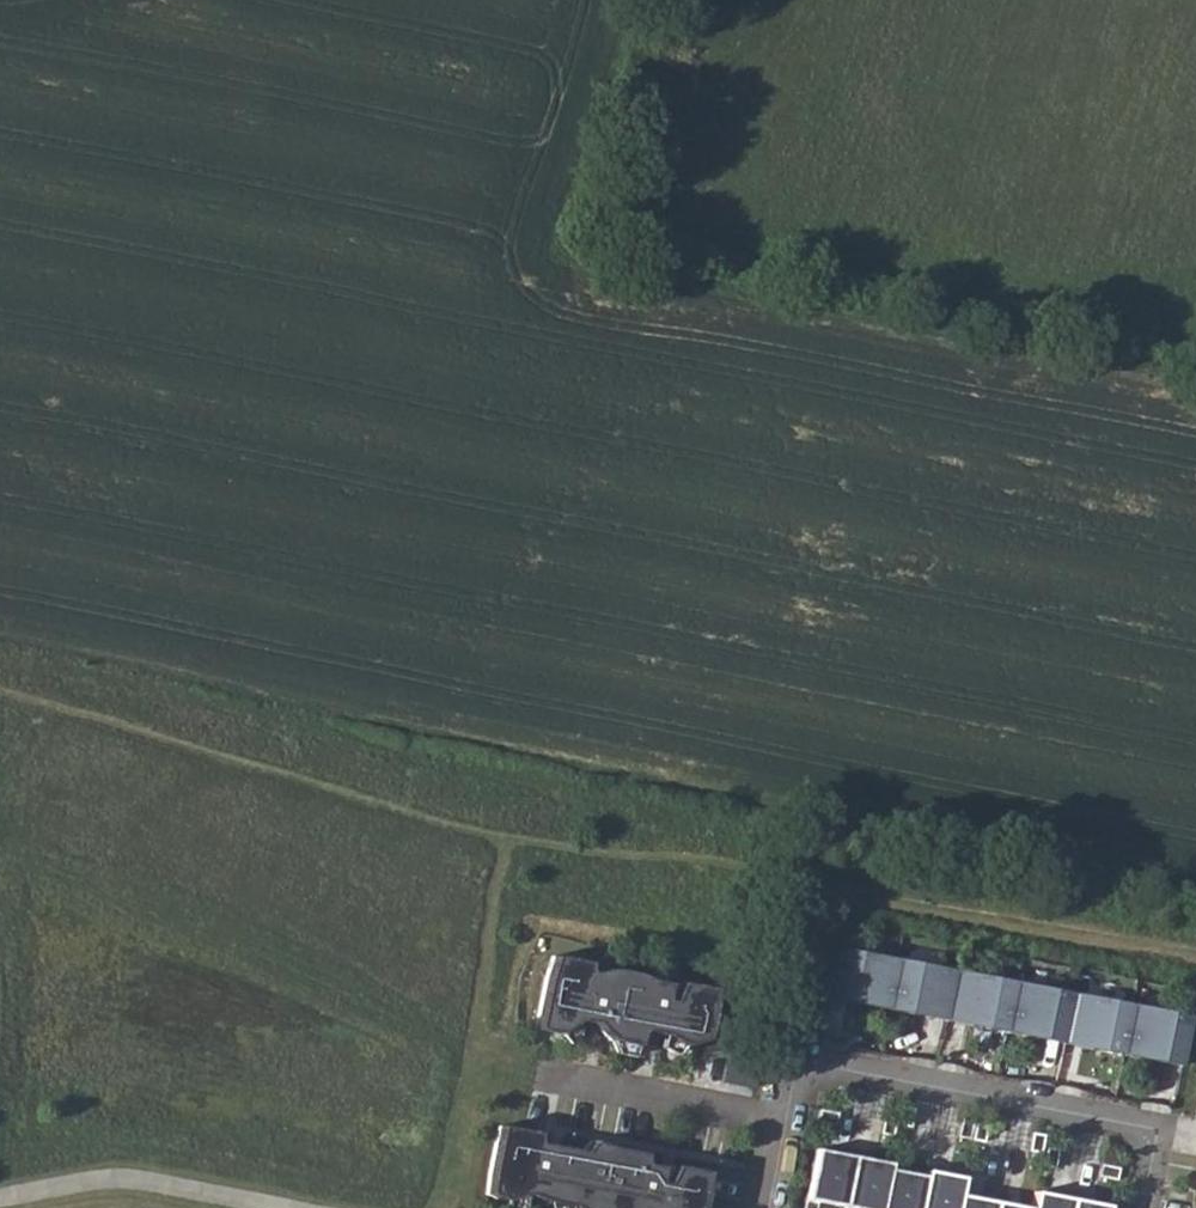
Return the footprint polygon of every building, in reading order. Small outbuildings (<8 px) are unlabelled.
[(836,947),(825,997),(1179,1065),(1186,1014),(836,947)] [(542,982),(534,1028),(558,1033),(577,1020),(590,1022),(610,1039),(638,1045),(651,1042),(655,1033),(663,1036),(683,1046),(703,1040),(710,1008),(710,990),(677,984),(669,1001),(662,999),(663,984),(645,981),(627,972),(609,969),(587,974),(585,963),(550,956),(542,982)] [(912,1108),(899,1106),(896,1123),(908,1126),(912,1108)] [(835,1113),(818,1109),(815,1121),(832,1125),(835,1113)] [(892,1118),(881,1116),(878,1132),(889,1134),(892,1118)] [(970,1120),(958,1118),(955,1136),(967,1138),(970,1120)] [(985,1123),(973,1121),(970,1139),(982,1141),(985,1123)] [(503,1200),(526,1194),(541,1200),(554,1204),(571,1206),(574,1207),(700,1207),(703,1190),(704,1172),(673,1166),(664,1183),(656,1181),(658,1166),(642,1163),(642,1152),(604,1147),(590,1141),(581,1152),(535,1142),(535,1133),(497,1126),(487,1195),(503,1200)] [(1042,1134),(1029,1132),(1027,1150),(1039,1152),(1042,1134)] [(1056,1149),(1045,1146),(1041,1164),(1052,1166),(1056,1149)] [(802,1207),(815,1207),(816,1201),(841,1206),(841,1207),(1027,1207),(957,1195),(960,1176),(924,1169),(922,1176),(886,1169),(887,1163),(814,1149),(802,1207)] [(1117,1167),(1100,1163),(1097,1175),(1114,1179),(1117,1167)] [(1106,1205),(1032,1190),(1029,1207),(1105,1207),(1106,1205)]
